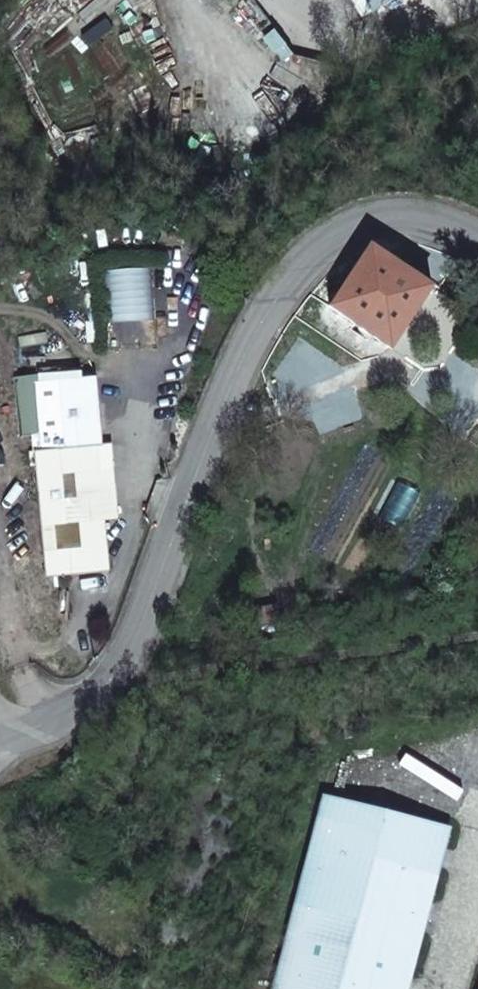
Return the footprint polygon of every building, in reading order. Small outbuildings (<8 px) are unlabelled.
[(374,10),(392,0),(368,0),(374,10)] [(392,350),(433,289),(372,249),(332,309),(392,350)] [(436,286),(444,274),(413,253),(405,266),(436,286)] [(109,571),(99,471),(100,470),(107,469),(109,467),(111,464),(112,459),(110,443),(102,444),(95,377),(33,383),(38,434),(32,435),(46,578),(109,571)] [(452,830),(327,794),(271,988),(406,988),(452,830)]
